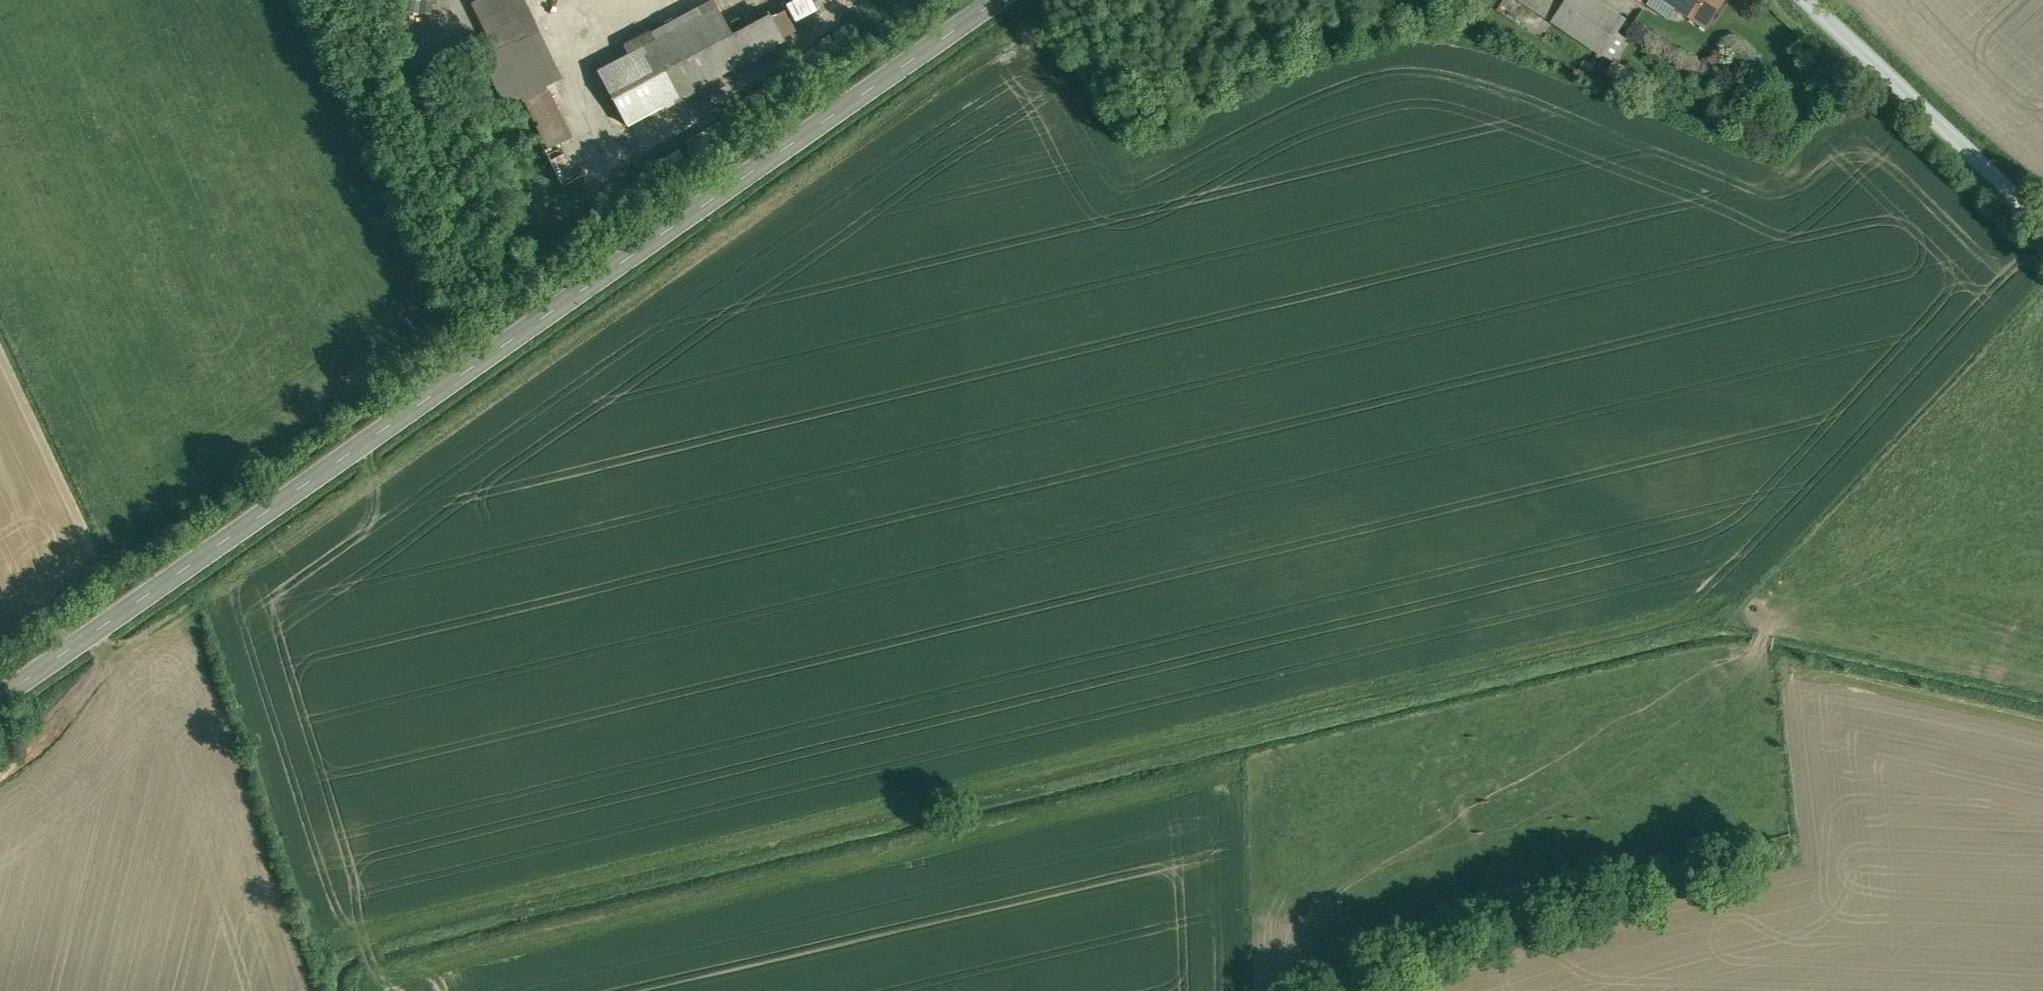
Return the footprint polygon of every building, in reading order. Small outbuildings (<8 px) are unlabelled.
[(495,29),(528,13),(521,0),(481,0),(495,29)] [(785,5),(794,21),(817,9),(812,0),(795,0),(785,5)] [(1593,0),(1523,0),(1604,51),(1624,19),(1593,0)] [(1706,25),(1722,0),(1668,0),(1706,25)] [(715,7),(598,70),(627,125),(783,41),(768,14),(731,34),(715,7)] [(528,13),(495,29),(526,94),(543,86),(559,78),(528,13)] [(560,123),(543,86),(526,94),(544,131),(560,123)]
